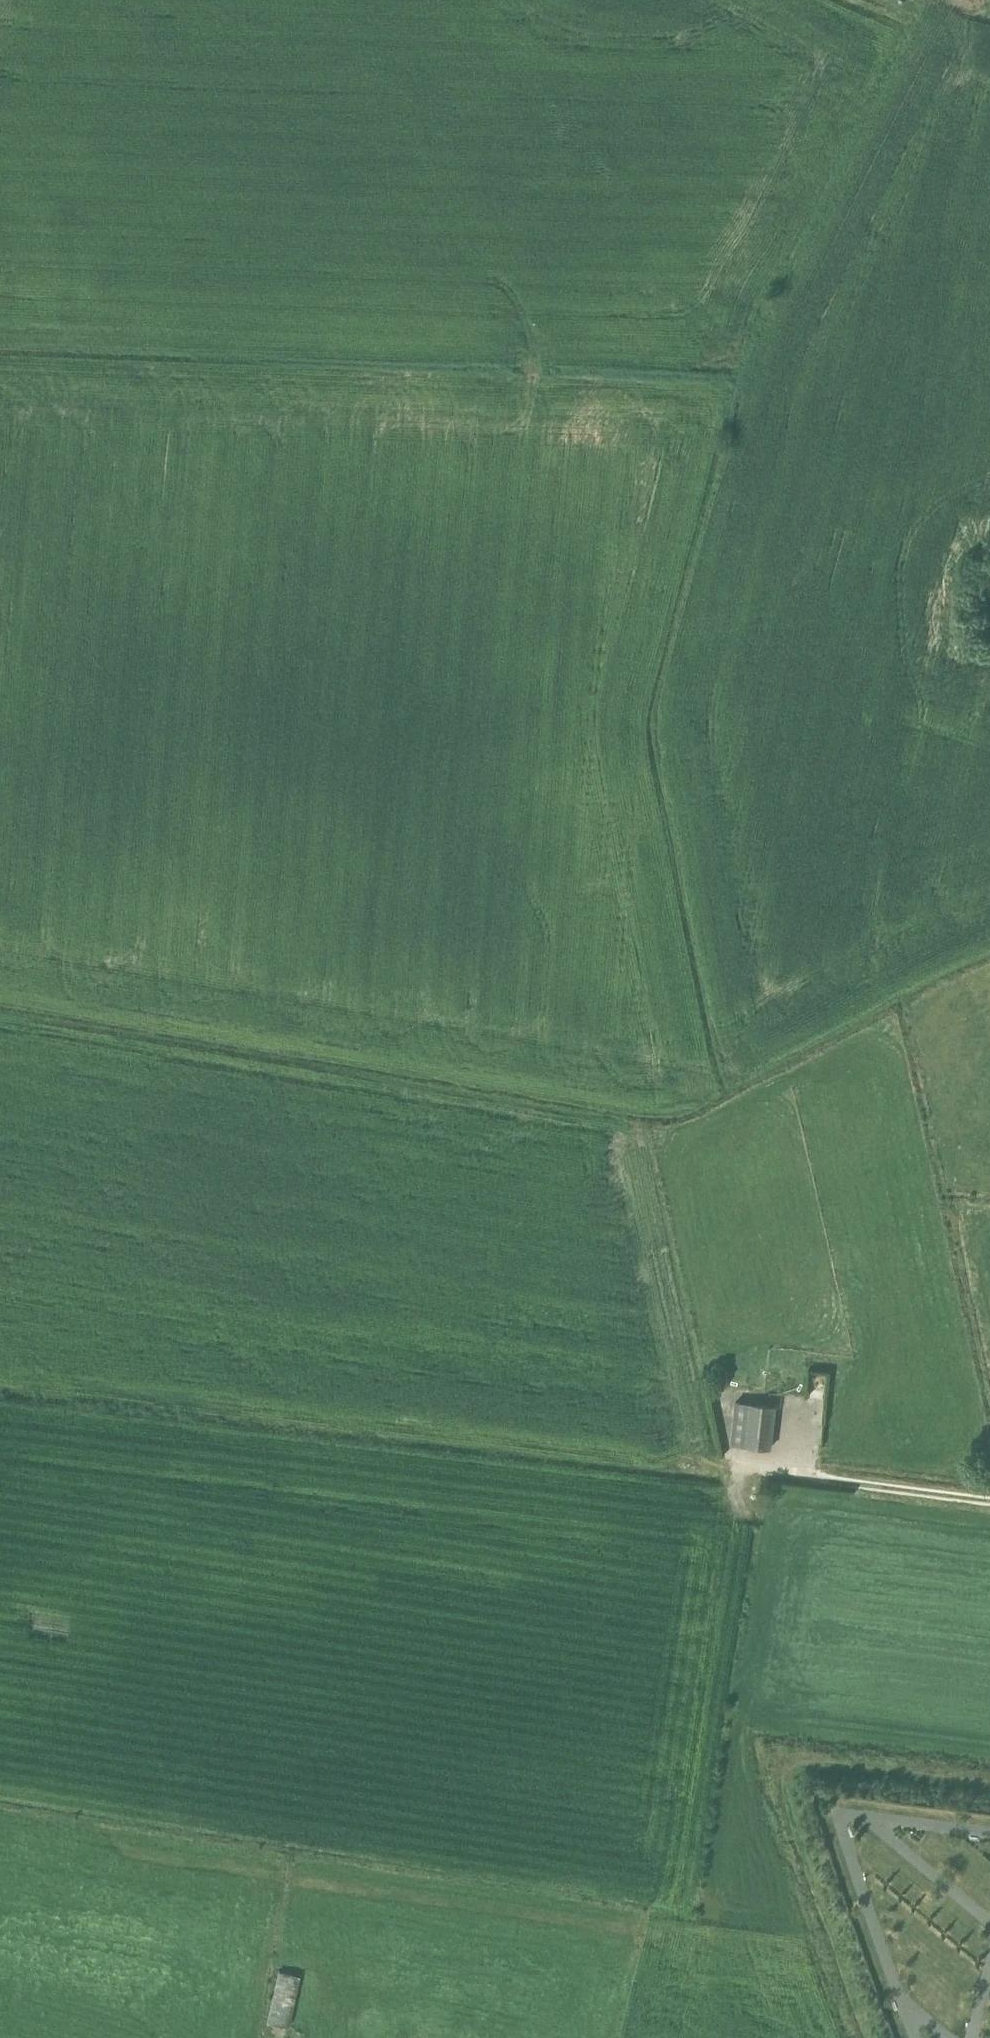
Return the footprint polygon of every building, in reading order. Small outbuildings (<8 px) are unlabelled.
[(731,1442),(771,1446),(775,1404),(735,1399),(731,1442)] [(267,2022),(290,2027),(301,1975),(279,1970),(267,2022)]
